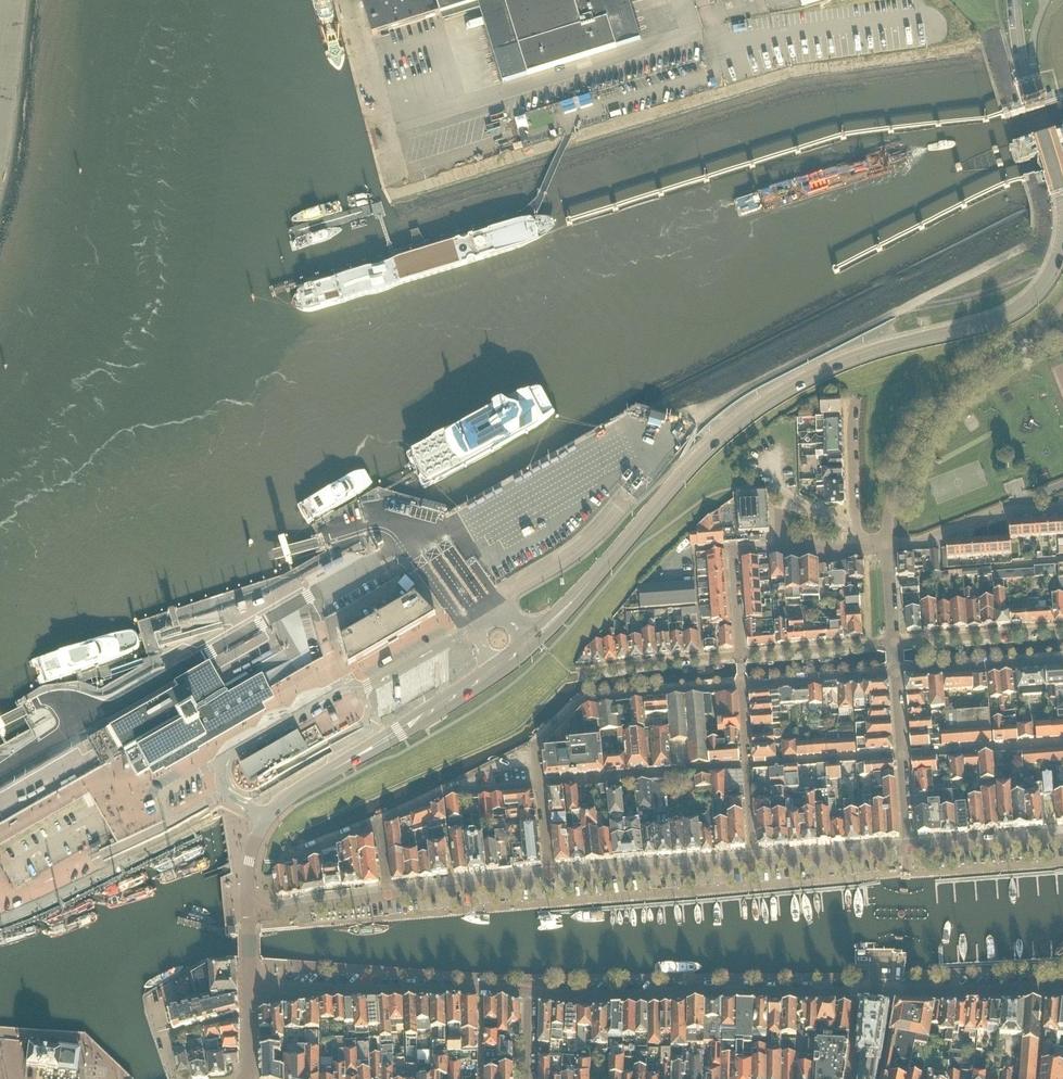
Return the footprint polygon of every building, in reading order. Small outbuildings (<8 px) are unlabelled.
[(617,48),(641,40),(629,0),(362,0),(373,36),(441,15),(478,3),(504,83),(617,48)] [(821,400),(822,416),(822,418),(838,417),(838,415),(841,415),(841,399),(821,400)] [(816,418),(816,425),(816,433),(824,433),(842,432),(841,420),(838,420),(838,417),(822,418),(816,418)] [(811,445),(816,445),(824,444),(842,444),(842,432),(824,433),(824,439),(818,439),(815,436),(811,441),(811,445)] [(816,445),(816,452),(824,452),(824,457),(842,457),(842,444),(824,444),(816,445)] [(817,480),(823,480),(843,480),(843,460),(827,460),(820,460),(821,469),(822,469),(822,476),(817,476),(817,480)] [(637,490),(642,484),(638,480),(633,487),(637,490)] [(817,500),(825,504),(844,504),(843,482),(824,483),(824,488),(816,488),(817,500)] [(724,543),(748,542),(748,533),(769,533),(769,518),(769,512),(769,508),(768,508),(767,493),(751,493),(737,494),(733,494),(734,501),(721,510),(697,528),(697,532),(690,533),(691,546),(698,545),(698,547),(724,545),(724,543)] [(911,499),(918,501),(919,494),(913,493),(911,499)] [(1049,537),(1062,536),(1060,520),(1048,521),(1049,537)] [(1023,539),(1036,538),(1035,521),(1022,522),(1023,539)] [(1036,538),(1049,537),(1048,521),(1035,521),(1036,538)] [(1011,540),(1023,539),(1022,522),(1009,523),(1010,539),(997,540),(999,556),(1012,555),(1011,540)] [(749,535),(749,542),(760,542),(760,534),(749,535)] [(986,557),(999,556),(997,540),(985,541),(986,557)] [(973,558),(986,557),(985,541),(972,542),(973,558)] [(947,559),(960,558),(959,542),(946,543),(947,559)] [(960,558),(973,558),(972,542),(959,542),(960,558)] [(697,561),(698,565),(726,563),(725,551),(708,553),(708,560),(697,561)] [(934,573),(940,572),(938,551),(917,552),(917,558),(931,557),(932,573),(934,573)] [(898,553),(898,557),(899,578),(915,577),(915,569),(924,569),(923,561),(914,561),(914,552),(898,553)] [(772,581),(785,580),(785,563),(785,559),(770,557),(772,581)] [(743,559),(744,571),(759,570),(758,558),(743,559)] [(829,580),(825,580),(825,587),(830,587),(830,590),(843,590),(843,592),(840,592),(840,597),(836,597),(837,601),(846,601),(846,595),(846,589),(844,590),(844,574),(846,574),(846,576),(849,576),(849,579),(864,579),(864,570),(864,561),(863,560),(849,561),(849,562),(842,562),(842,575),(838,575),(837,571),(839,571),(839,566),(836,566),(836,564),(829,565),(829,580)] [(802,603),(800,578),(800,562),(785,563),(785,580),(786,586),(772,587),(773,594),(786,593),(786,601),(800,601),(801,603),(802,603)] [(800,562),(800,578),(819,576),(819,562),(800,562)] [(726,563),(698,565),(698,571),(709,570),(709,576),(726,575),(726,563)] [(1056,566),(1045,567),(1045,577),(1056,576),(1056,566)] [(1045,567),(1034,567),(1035,570),(1035,578),(1045,577),(1045,567)] [(991,568),(977,570),(978,576),(978,578),(988,578),(988,576),(992,576),(991,568)] [(744,571),(744,584),(760,582),(759,570),(744,571)] [(994,581),(1035,578),(1035,570),(993,573),(994,581)] [(948,572),(940,572),(934,573),(935,582),(949,581),(949,578),(948,572)] [(699,589),(727,587),(726,575),(709,576),(709,584),(699,584),(699,589)] [(819,576),(800,578),(802,603),(820,602),(820,597),(819,579),(819,576)] [(344,647),(342,637),(416,595),(400,578),(325,621),(333,652),(333,653),(338,651),(341,649),(344,647)] [(639,587),(641,609),(696,605),(694,582),(639,587)] [(744,584),(745,596),(761,594),(760,582),(744,584)] [(1010,612),(1020,612),(1019,606),(1007,608),(1005,590),(1003,590),(1003,583),(994,584),(995,591),(994,591),(994,599),(996,626),(1011,625),(1010,612)] [(846,602),(846,608),(854,608),(861,607),(860,595),(856,595),(855,589),(854,589),(854,586),(846,586),(846,589),(846,595),(846,601),(846,602)] [(902,595),(919,594),(919,586),(901,587),(902,595)] [(710,600),(728,599),(727,587),(699,589),(699,596),(710,596),(710,600)] [(966,601),(965,601),(967,628),(968,628),(982,627),(980,600),(980,599),(973,599),(973,590),(965,590),(966,601)] [(951,603),(951,604),(953,629),(967,628),(965,601),(956,602),(955,591),(950,591),(951,603)] [(745,596),(746,608),(762,606),(761,594),(745,596)] [(344,647),(349,665),(436,615),(416,595),(342,637),(344,647)] [(1047,609),(1053,609),(1054,622),(1062,621),(1062,595),(1052,596),(1053,602),(1046,602),(1047,609)] [(711,612),(729,611),(728,599),(710,600),(711,612)] [(994,599),(980,600),(982,627),(996,626),(994,599)] [(1026,611),(1027,623),(1042,623),(1054,622),(1053,609),(1047,609),(1038,610),(1038,600),(1027,601),(1028,611),(1026,611)] [(939,630),(938,618),(936,601),(922,602),(924,630),(939,630)] [(774,602),(775,622),(776,633),(776,644),(788,643),(787,630),(787,621),(780,621),(779,602),(774,602)] [(848,637),(847,627),(846,608),(846,602),(837,602),(838,620),(831,620),(831,619),(821,619),(822,625),(823,625),(823,624),(826,624),(826,629),(827,640),(837,639),(848,637)] [(938,618),(939,630),(953,629),(951,604),(937,605),(938,618)] [(762,606),(746,608),(747,620),(762,618),(762,606)] [(696,608),(681,610),(682,618),(691,617),(692,626),(698,625),(696,608)] [(854,608),(846,608),(847,627),(862,626),(861,614),(854,614),(854,608)] [(906,610),(907,632),(922,631),(920,609),(906,610)] [(648,612),(649,619),(650,630),(642,631),(643,637),(644,657),(658,656),(657,637),(655,619),(661,619),(660,611),(648,612)] [(716,635),(720,634),(720,624),(726,624),(730,624),(729,611),(711,612),(712,625),(715,625),(716,635)] [(1011,625),(1027,623),(1026,611),(1020,612),(1010,612),(1011,625)] [(644,657),(643,637),(633,638),(632,626),(633,626),(632,613),(626,614),(629,638),(628,638),(630,658),(644,657)] [(669,618),(669,622),(669,625),(677,624),(677,635),(670,636),(671,654),(685,653),(683,634),(682,617),(669,618)] [(803,626),(803,620),(790,620),(790,630),(787,630),(788,643),(804,641),(804,631),(813,630),(812,625),(810,626),(810,625),(803,626)] [(748,647),(776,644),(776,633),(757,634),(757,627),(759,627),(759,621),(747,622),(747,627),(748,647)] [(669,625),(669,622),(667,623),(667,629),(664,629),(664,636),(657,637),(658,656),(671,654),(670,636),(669,625)] [(720,624),(720,634),(721,649),(733,648),(732,629),(727,630),(726,624),(720,624)] [(804,641),(827,640),(826,629),(823,629),(823,625),(822,625),(812,625),(813,630),(804,631),(804,641)] [(862,626),(847,627),(848,637),(862,636),(862,626)] [(695,633),(683,634),(685,653),(700,651),(698,628),(694,628),(695,633)] [(617,660),(615,632),(615,630),(609,631),(610,640),(603,641),(604,661),(617,660)] [(630,658),(628,638),(619,639),(618,632),(615,632),(617,660),(630,658)] [(704,651),(717,650),(716,635),(710,635),(704,635),(704,651)] [(604,661),(603,641),(592,642),(590,645),(592,662),(604,661)] [(577,664),(592,662),(590,645),(584,652),(581,656),(577,663),(577,664)] [(126,757),(137,777),(149,770),(171,757),(174,763),(181,759),(186,756),(183,750),(206,737),(194,716),(228,696),(222,685),(214,672),(211,667),(209,663),(174,683),(177,689),(109,728),(101,733),(103,736),(107,743),(116,759),(124,754),(126,757)] [(1045,670),(1048,699),(1056,699),(1055,687),(1062,686),(1062,669),(1045,670)] [(1047,695),(1045,670),(1031,671),(1033,696),(1047,695)] [(1017,672),(1017,673),(1019,697),(1033,696),(1031,671),(1017,672)] [(1017,673),(1012,674),(1012,673),(1001,674),(1004,700),(1008,699),(1008,697),(1013,696),(1014,699),(1019,700),(1019,697),(1017,673)] [(1000,708),(1004,708),(1004,700),(1001,674),(989,675),(991,699),(999,698),(1000,708)] [(972,676),(973,690),(974,692),(988,690),(987,675),(972,676)] [(972,676),(943,678),(944,692),(973,690),(972,676)] [(262,677),(228,696),(194,716),(206,737),(183,750),(186,756),(181,759),(174,763),(171,757),(149,770),(152,776),(164,769),(165,771),(182,762),(199,752),(198,750),(266,711),(264,708),(262,705),(274,698),(272,694),(269,689),(266,685),(262,677)] [(907,694),(929,693),(928,679),(915,680),(915,677),(906,678),(907,694)] [(928,679),(929,693),(931,707),(931,709),(949,708),(949,700),(945,700),(944,692),(943,678),(928,679)] [(864,684),(865,698),(890,696),(889,679),(879,680),(879,683),(864,684)] [(864,684),(854,685),(855,712),(866,712),(866,706),(865,698),(864,684)] [(838,687),(839,707),(839,711),(853,710),(852,685),(838,687)] [(829,707),(839,707),(838,687),(823,687),(824,703),(824,710),(829,709),(829,707)] [(810,714),(810,712),(808,688),(794,689),(795,705),(803,704),(804,714),(810,714)] [(821,688),(808,688),(810,712),(817,711),(817,712),(822,712),(821,688)] [(794,689),(779,690),(780,696),(780,703),(781,708),(781,713),(781,714),(789,713),(789,712),(785,708),(793,708),(793,711),(796,711),(795,705),(794,689)] [(780,696),(779,690),(750,692),(750,699),(748,699),(748,705),(750,705),(770,703),(780,703),(780,696)] [(718,718),(739,716),(737,693),(716,695),(718,718)] [(931,707),(929,693),(907,694),(909,708),(931,707)] [(705,705),(704,696),(685,697),(688,741),(690,765),(710,764),(708,740),(707,740),(704,705),(705,705)] [(871,711),(891,709),(890,696),(865,698),(866,706),(871,706),(871,711)] [(671,743),(688,741),(685,697),(656,699),(658,721),(662,720),(662,714),(668,714),(671,743)] [(654,721),(658,721),(656,699),(644,700),(646,715),(653,715),(654,721)] [(631,719),(644,717),(642,700),(629,702),(631,719)] [(631,719),(629,702),(597,706),(600,722),(601,732),(614,731),(623,730),(632,729),(631,719)] [(751,715),(772,714),(772,709),(781,708),(780,703),(770,703),(750,705),(751,715)] [(597,706),(583,708),(587,738),(592,738),(590,724),(600,722),(597,706)] [(909,708),(909,721),(923,720),(922,711),(931,711),(931,709),(931,707),(909,708)] [(546,777),(604,772),(603,754),(601,736),(592,738),(587,738),(583,708),(582,708),(575,715),(578,739),(567,740),(567,731),(566,725),(555,736),(543,748),(546,777)] [(856,725),(891,723),(891,709),(871,711),(868,711),(868,718),(855,718),(856,725)] [(979,731),(979,743),(992,742),(990,710),(981,711),(956,712),(958,732),(979,731)] [(942,745),(979,743),(979,731),(958,732),(956,712),(945,713),(947,732),(941,733),(942,745)] [(773,726),(773,725),(773,720),(782,720),(781,714),(781,713),(772,714),(751,715),(752,727),(765,726),(773,726)] [(333,717),(330,718),(333,723),(333,724),(339,721),(335,715),(333,717)] [(740,731),(739,716),(718,718),(719,732),(724,732),(738,731),(740,731)] [(649,769),(644,717),(631,719),(632,729),(623,730),(627,770),(649,769)] [(1005,723),(1004,720),(1004,718),(992,719),(994,742),(1006,741),(1005,723)] [(923,720),(909,721),(911,735),(920,735),(920,737),(933,736),(931,719),(923,720)] [(1052,737),(1062,737),(1062,721),(1051,722),(1052,737)] [(1006,741),(1007,741),(1018,740),(1017,727),(1011,727),(1010,722),(1005,723),(1006,741)] [(1052,737),(1051,722),(1049,722),(1036,723),(1037,739),(1052,737)] [(857,740),(892,737),(891,723),(856,725),(857,740)] [(854,724),(839,725),(837,727),(838,735),(854,734),(854,724)] [(1033,724),(1017,725),(1019,740),(1034,739),(1033,724)] [(753,748),(775,746),(774,739),(776,739),(782,739),(782,736),(782,731),(773,732),(773,730),(765,730),(765,726),(752,727),(753,748)] [(651,729),(654,768),(673,767),(669,727),(651,729)] [(603,754),(604,772),(627,770),(623,730),(614,731),(615,736),(618,735),(620,752),(603,754)] [(724,732),(725,743),(726,749),(739,748),(738,731),(724,732)] [(841,753),(849,753),(847,734),(840,735),(841,753)] [(849,753),(856,752),(854,734),(847,734),(849,753)] [(826,741),(827,754),(834,754),(833,735),(826,736),(826,741)] [(833,735),(834,754),(841,753),(840,735),(833,735)] [(920,735),(911,735),(911,748),(912,750),(922,750),(922,747),(930,747),(930,741),(940,740),(939,735),(933,736),(920,737),(920,735)] [(782,739),(782,742),(783,758),(790,757),(789,736),(782,736),(782,739)] [(797,743),(797,742),(797,736),(789,736),(790,757),(798,756),(797,743)] [(893,749),(892,737),(857,740),(858,752),(893,749)] [(708,740),(710,764),(740,761),(739,748),(726,749),(725,743),(720,743),(720,739),(708,740)] [(283,762),(284,765),(290,762),(300,756),(297,750),(294,745),(286,742),(275,748),(274,753),(276,757),(280,763),(283,762)] [(812,742),(805,743),(806,756),(813,755),(812,742)] [(819,742),(812,742),(813,755),(820,755),(819,742)] [(805,743),(797,743),(798,756),(806,756),(805,743)] [(776,758),(775,746),(753,748),(754,760),(755,763),(766,762),(766,759),(776,758)] [(1040,750),(1041,764),(1062,762),(1062,749),(1040,750)] [(1041,764),(1040,750),(1022,752),(1022,760),(1023,765),(1041,764)] [(272,768),(274,771),(284,765),(283,762),(280,763),(276,757),(274,753),(271,754),(269,755),(271,760),(275,766),(272,768)] [(249,777),(253,783),(258,780),(274,771),(272,768),(275,766),(271,760),(269,755),(264,755),(249,764),(246,772),(249,777)] [(982,790),(982,791),(996,790),(995,781),(993,756),(979,757),(980,766),(982,790)] [(912,761),(913,774),(937,772),(936,760),(938,760),(938,757),(932,757),(932,760),(922,760),(922,758),(912,758),(912,761)] [(980,766),(979,757),(964,758),(965,767),(980,766)] [(952,782),(964,781),(962,758),(950,759),(952,782)] [(894,763),(864,765),(865,777),(874,777),(895,774),(894,763)] [(841,780),(840,764),(826,765),(827,781),(830,780),(841,780)] [(818,781),(826,780),(826,765),(817,766),(818,781)] [(865,777),(864,765),(856,766),(857,777),(865,777)] [(798,767),(784,768),(787,816),(789,845),(803,844),(800,796),(799,780),(798,767)] [(1059,795),(1058,788),(1059,788),(1060,793),(1062,793),(1062,786),(1058,786),(1056,767),(1050,768),(1051,774),(1041,775),(1042,785),(1043,798),(1045,798),(1055,797),(1057,825),(1062,825),(1062,794),(1059,795)] [(774,846),(789,845),(787,816),(784,768),(770,769),(771,790),(771,793),(772,803),(782,803),(783,813),(772,814),(774,846)] [(1000,829),(1014,828),(1013,815),(1012,785),(1005,786),(1004,770),(996,770),(998,800),(1000,829)] [(713,811),(716,851),(731,850),(745,849),(742,803),(745,803),(744,777),(742,771),(725,772),(710,774),(710,778),(711,793),(713,811)] [(914,785),(933,783),(933,778),(940,777),(940,772),(937,772),(913,774),(914,777),(913,779),(914,785)] [(896,785),(895,774),(874,777),(875,790),(878,790),(879,804),(885,804),(884,787),(896,787),(896,785)] [(694,777),(680,778),(680,785),(681,792),(695,790),(694,777)] [(711,793),(710,778),(695,780),(697,795),(711,793)] [(1014,828),(1027,827),(1025,795),(1024,787),(1017,788),(1016,780),(1011,781),(1012,785),(1013,815),(1014,828)] [(651,782),(653,799),(667,798),(665,781),(651,782)] [(638,812),(643,811),(654,810),(653,799),(651,782),(635,783),(636,792),(638,812)] [(934,788),(933,783),(914,785),(914,790),(915,791),(915,796),(929,795),(934,795),(934,791),(943,791),(946,791),(945,789),(945,786),(935,787),(934,788)] [(1025,795),(1027,827),(1046,826),(1045,806),(1045,798),(1043,798),(1042,785),(1034,786),(1034,794),(1025,795)] [(582,787),(566,789),(569,816),(573,816),(581,815),(580,810),(579,799),(583,799),(582,787)] [(885,804),(887,838),(899,837),(898,812),(896,787),(884,787),(885,804)] [(548,790),(551,817),(566,816),(563,789),(548,790)] [(956,833),(956,831),(955,809),(953,792),(952,789),(945,789),(946,791),(943,791),(944,802),(946,802),(947,810),(941,810),(940,810),(942,834),(956,833)] [(971,831),(985,830),(981,791),(982,791),(982,790),(977,791),(978,798),(968,799),(971,831)] [(999,829),(996,790),(982,791),(981,791),(985,830),(999,829)] [(504,794),(506,807),(520,806),(521,812),(536,811),(533,791),(504,794)] [(959,791),(953,792),(955,809),(956,809),(958,831),(959,831),(959,832),(968,832),(968,830),(966,805),(959,805),(959,801),(960,801),(959,791)] [(643,851),(638,812),(636,792),(608,794),(611,823),(614,859),(643,857),(643,851)] [(759,848),(774,846),(772,814),(772,803),(771,793),(766,793),(766,801),(754,802),(755,816),(758,816),(759,848)] [(506,810),(506,807),(504,794),(492,795),(493,807),(494,811),(494,812),(506,810)] [(817,844),(832,843),(830,812),(828,794),(814,795),(817,844)] [(493,807),(492,795),(479,797),(482,823),(495,822),(494,812),(494,811),(493,807)] [(817,844),(814,795),(807,795),(807,796),(800,796),(803,844),(817,844)] [(929,795),(915,796),(919,835),(931,834),(929,804),(929,795)] [(875,815),(874,811),(873,797),(864,798),(864,805),(864,812),(860,812),(860,813),(859,814),(861,840),(874,839),(872,815),(875,815)] [(449,820),(451,833),(464,832),(463,818),(461,799),(447,800),(449,820)] [(426,824),(427,830),(435,829),(447,826),(445,803),(432,808),(434,823),(426,824)] [(931,834),(942,834),(940,810),(941,810),(940,803),(929,804),(931,834)] [(861,840),(859,814),(852,814),(852,804),(844,804),(845,812),(846,841),(861,840)] [(874,805),(874,811),(875,815),(872,815),(874,839),(887,838),(885,804),(879,804),(874,805)] [(520,806),(506,807),(506,810),(507,820),(521,818),(522,826),(537,824),(536,811),(521,812),(520,806)] [(429,843),(427,830),(426,824),(434,823),(432,808),(411,815),(411,818),(414,833),(416,833),(417,845),(429,843)] [(602,860),(599,833),(599,831),(591,832),(591,827),(598,826),(597,812),(586,813),(586,809),(580,810),(581,815),(586,861),(602,860)] [(643,811),(638,812),(643,851),(643,857),(658,856),(655,822),(646,822),(646,819),(644,819),(643,811)] [(706,814),(706,816),(700,817),(702,852),(716,851),(713,811),(709,811),(706,814)] [(837,812),(830,812),(832,843),(846,841),(845,812),(837,812)] [(673,855),(687,853),(684,823),(683,813),(680,813),(681,821),(677,822),(677,813),(669,814),(670,827),(673,855)] [(569,832),(572,862),(586,861),(581,815),(573,816),(575,831),(569,832)] [(551,817),(553,829),(567,828),(566,816),(551,817)] [(658,856),(673,855),(670,827),(662,828),(661,819),(660,817),(654,817),(655,822),(658,856)] [(700,817),(697,817),(694,817),(694,822),(684,823),(687,853),(702,852),(700,817)] [(407,879),(421,878),(419,856),(417,845),(416,833),(414,833),(411,818),(400,822),(402,843),(414,841),(415,851),(403,852),(407,879)] [(407,879),(403,852),(402,843),(400,822),(400,821),(386,826),(389,853),(390,853),(392,881),(407,879)] [(614,859),(611,823),(608,823),(609,832),(599,833),(602,860),(614,859)] [(513,846),(514,860),(511,860),(512,867),(516,866),(517,868),(524,867),(524,866),(526,865),(526,866),(541,865),(537,824),(522,826),(524,845),(513,846)] [(556,863),(572,862),(569,832),(568,828),(567,828),(553,829),(556,863)] [(435,829),(427,830),(429,843),(430,854),(433,876),(449,875),(445,844),(434,846),(434,843),(436,842),(435,829)] [(469,873),(487,871),(484,842),(483,836),(475,837),(475,834),(471,834),(471,831),(464,832),(469,873)] [(484,842),(487,871),(499,869),(497,855),(500,854),(499,844),(506,843),(505,831),(496,832),(496,837),(489,838),(489,841),(484,842)] [(464,832),(451,833),(455,874),(469,873),(464,832)] [(358,842),(364,884),(379,883),(376,862),(379,862),(378,851),(375,852),(374,839),(358,842)] [(322,859),(327,889),(341,887),(364,884),(358,842),(338,849),(338,850),(321,856),(322,859)] [(433,876),(430,854),(419,856),(421,878),(433,876)] [(316,891),(327,889),(322,859),(311,861),(316,891)] [(302,893),(316,891),(311,861),(304,862),(298,864),(302,893)] [(298,864),(286,865),(290,895),(302,893),(298,864)] [(277,897),(290,895),(286,865),(285,865),(286,869),(273,871),(277,897)] [(189,1005),(169,1010),(174,1029),(207,1021),(240,1012),(239,1003),(238,978),(237,963),(224,963),(210,964),(210,965),(194,974),(199,996),(189,999),(187,999),(189,1005)] [(367,1000),(369,1039),(370,1040),(381,1040),(378,999),(367,1000)] [(382,1044),(389,1043),(392,1043),(392,1034),(390,1000),(378,999),(381,1040),(382,1044)] [(417,1032),(416,999),(405,1000),(407,1055),(408,1065),(418,1065),(418,1055),(418,1049),(417,1032)] [(428,999),(416,999),(417,1032),(431,1031),(431,1020),(429,1020),(428,999)] [(447,999),(432,999),(432,1020),(431,1020),(431,1031),(438,1031),(438,1038),(432,1038),(432,1043),(449,1043),(449,1039),(446,1039),(447,999)] [(449,999),(449,1039),(462,1039),(462,1033),(462,1020),(461,999),(449,999)] [(462,1020),(478,1020),(478,999),(461,999),(462,1020)] [(485,1021),(500,1021),(499,999),(485,999),(485,1021)] [(499,999),(500,1021),(500,1035),(507,1035),(507,1034),(508,1034),(508,1000),(499,999)] [(335,1019),(335,1029),(336,1040),(346,1040),(344,1000),(335,1001),(335,1019)] [(356,1031),(354,1000),(344,1000),(346,1040),(357,1040),(356,1031)] [(354,1000),(356,1031),(368,1030),(366,1000),(354,1000)] [(403,1000),(390,1000),(392,1034),(397,1033),(397,1026),(404,1026),(403,1000)] [(507,1034),(507,1035),(508,1035),(508,1038),(516,1038),(520,1038),(520,1031),(521,1003),(508,1000),(508,1034),(507,1034)] [(306,1032),(319,1031),(319,1029),(320,1001),(301,1004),(301,1029),(306,1029),(306,1032)] [(322,1019),(335,1019),(335,1001),(321,1001),(322,1019)] [(1058,1032),(1058,1033),(1061,1001),(1046,1003),(1044,1030),(1053,1032),(1052,1041),(1056,1042),(1058,1032)] [(706,1044),(721,1044),(722,1002),(704,1003),(704,1044),(706,1044)] [(737,1030),(737,1002),(723,1002),(722,1029),(737,1030)] [(737,1036),(737,1043),(753,1043),(753,1039),(754,1002),(737,1002),(737,1030),(737,1036)] [(754,1002),(753,1039),(767,1039),(767,1033),(769,1033),(770,1003),(754,1002)] [(704,1046),(704,1044),(704,1003),(688,1004),(688,1047),(704,1046)] [(769,1041),(782,1040),(783,1003),(770,1003),(769,1033),(769,1035),(769,1041)] [(782,1040),(797,1041),(797,1036),(797,1015),(798,1003),(783,1003),(782,1040)] [(798,1003),(797,1015),(802,1016),(802,1023),(806,1023),(807,1003),(798,1003)] [(816,1033),(817,1022),(818,1014),(818,1003),(807,1003),(806,1023),(806,1032),(816,1033)] [(817,1022),(825,1023),(838,1024),(840,1004),(820,1003),(820,1014),(818,1014),(817,1022)] [(935,1005),(896,1003),(894,1012),(891,1032),(890,1035),(883,1076),(882,1078),(908,1078),(909,1073),(915,1046),(916,1041),(928,1043),(929,1040),(931,1025),(935,1005)] [(1042,1003),(1026,1004),(1023,1038),(1022,1055),(1021,1064),(1037,1065),(1038,1055),(1042,1003)] [(286,1006),(286,1026),(285,1026),(285,1039),(288,1039),(288,1037),(293,1037),(293,1034),(298,1034),(297,1029),(301,1029),(301,1004),(286,1006)] [(688,1051),(688,1047),(688,1004),(671,1005),(673,1049),(673,1051),(683,1051),(688,1051)] [(852,1004),(840,1004),(838,1024),(838,1032),(849,1033),(852,1004)] [(876,1066),(878,1055),(879,1055),(881,1043),(887,1007),(878,1006),(878,1005),(871,1004),(871,1005),(862,1004),(857,1052),(863,1053),(859,1078),(874,1078),(876,1066)] [(980,1033),(987,1034),(987,1027),(990,1004),(980,1005),(977,1033),(978,1033),(977,1051),(982,1052),(983,1038),(981,1036),(980,1036),(980,1033)] [(1002,1029),(1004,1004),(990,1004),(987,1027),(987,1034),(988,1034),(988,1028),(1002,1029)] [(1023,1038),(1026,1004),(1004,1004),(1002,1029),(1001,1036),(1023,1038)] [(550,1045),(550,1042),(552,1006),(540,1005),(539,1045),(550,1045)] [(661,1046),(661,1048),(673,1049),(671,1005),(661,1006),(661,1046)] [(935,1005),(931,1025),(929,1040),(928,1043),(928,1049),(925,1065),(922,1078),(934,1078),(935,1067),(949,1069),(950,1062),(952,1043),(953,1035),(956,1005),(943,1005),(935,1005)] [(968,1005),(956,1005),(953,1035),(959,1035),(959,1027),(966,1027),(968,1005)] [(978,1005),(968,1005),(966,1027),(965,1032),(970,1032),(970,1040),(976,1040),(978,1005)] [(636,1007),(636,1035),(648,1035),(648,1006),(636,1007)] [(661,1046),(661,1006),(650,1006),(650,1046),(661,1046)] [(271,1009),(273,1039),(285,1039),(285,1026),(284,1007),(271,1009)] [(552,1042),(550,1042),(550,1045),(550,1054),(552,1054),(551,1078),(562,1078),(562,1075),(564,1039),(564,1034),(566,1008),(554,1007),(552,1042)] [(626,1044),(636,1044),(636,1035),(636,1007),(627,1007),(624,1008),(623,1049),(622,1050),(625,1050),(625,1048),(626,1044)] [(576,1040),(577,1009),(566,1008),(564,1034),(564,1039),(568,1040),(576,1040)] [(594,1009),(593,1028),(592,1046),(596,1046),(596,1053),(608,1054),(608,1051),(610,1009),(610,1008),(594,1009)] [(623,1049),(624,1008),(610,1009),(608,1051),(611,1051),(611,1049),(615,1050),(615,1048),(623,1049)] [(261,1039),(273,1039),(271,1009),(260,1011),(261,1029),(261,1039)] [(594,1009),(579,1009),(578,1050),(586,1050),(586,1036),(583,1036),(584,1028),(593,1028),(594,1009)] [(223,1040),(240,1038),(240,1020),(228,1023),(229,1026),(222,1028),(223,1040)] [(478,1020),(462,1020),(462,1033),(478,1033),(478,1032),(478,1020)] [(825,1023),(825,1034),(838,1035),(838,1032),(838,1024),(825,1023)] [(221,1036),(219,1025),(204,1028),(207,1039),(221,1036)] [(336,1040),(335,1029),(321,1029),(321,1040),(336,1040)] [(320,1055),(319,1049),(319,1031),(306,1032),(306,1048),(306,1055),(306,1078),(319,1078),(320,1055)] [(485,1032),(485,1048),(499,1048),(499,1041),(499,1032),(485,1032)] [(838,1032),(838,1035),(825,1034),(824,1040),(816,1040),(809,1039),(809,1051),(815,1052),(815,1055),(815,1056),(814,1078),(844,1078),(849,1041),(849,1033),(838,1032)] [(462,1033),(462,1039),(462,1041),(478,1041),(478,1040),(478,1033),(462,1033)] [(636,1035),(636,1044),(634,1078),(646,1078),(648,1044),(648,1035),(636,1035)] [(723,1045),(722,1045),(722,1056),(722,1078),(736,1078),(737,1043),(737,1036),(723,1036),(723,1045)] [(815,1056),(803,1055),(803,1036),(797,1036),(797,1041),(796,1078),(814,1078),(815,1056)] [(223,1050),(239,1050),(240,1050),(240,1038),(223,1040),(224,1044),(219,1044),(220,1051),(223,1050)] [(516,1047),(516,1038),(508,1038),(508,1041),(499,1041),(499,1048),(499,1052),(499,1059),(513,1059),(513,1047),(516,1047)] [(273,1039),(261,1039),(260,1039),(260,1049),(284,1047),(285,1047),(285,1039),(273,1039)] [(369,1039),(357,1040),(359,1078),(372,1078),(371,1056),(370,1040),(369,1039)] [(449,1052),(462,1052),(462,1041),(462,1039),(449,1039),(449,1043),(432,1043),(432,1055),(432,1073),(432,1078),(449,1078),(449,1052)] [(578,1068),(578,1053),(568,1053),(568,1047),(567,1047),(568,1040),(564,1039),(562,1075),(562,1078),(577,1078),(578,1068)] [(346,1051),(347,1075),(356,1074),(353,1078),(347,1078),(359,1078),(357,1040),(346,1040),(346,1051)] [(782,1040),(769,1041),(769,1054),(767,1054),(767,1078),(782,1078),(782,1040)] [(782,1078),(796,1078),(797,1041),(782,1040),(782,1078)] [(204,1054),(201,1041),(195,1042),(197,1051),(189,1053),(189,1055),(194,1078),(209,1078),(204,1054)] [(478,1041),(462,1041),(462,1052),(478,1051),(478,1041)] [(392,1043),(389,1043),(389,1048),(382,1048),(382,1053),(383,1078),(393,1078),(393,1070),(393,1068),(394,1068),(393,1055),(394,1055),(393,1043),(392,1043)] [(737,1043),(736,1078),(753,1078),(753,1048),(753,1043),(737,1043)] [(962,1062),(962,1058),(963,1056),(955,1055),(956,1055),(957,1044),(952,1043),(950,1062),(962,1062)] [(626,1044),(625,1048),(625,1050),(624,1078),(634,1078),(636,1044),(626,1044)] [(706,1078),(720,1078),(720,1068),(721,1044),(706,1044),(706,1056),(709,1056),(709,1066),(706,1066),(706,1078)] [(1042,1061),(1052,1062),(1053,1055),(1054,1046),(1043,1044),(1042,1061)] [(552,1054),(550,1054),(550,1045),(539,1045),(539,1055),(539,1058),(539,1077),(539,1078),(551,1078),(552,1054)] [(29,1048),(27,1066),(38,1068),(38,1070),(46,1071),(46,1069),(57,1070),(57,1068),(77,1071),(80,1049),(58,1046),(57,1052),(29,1048)] [(704,1064),(704,1046),(688,1047),(688,1051),(688,1078),(703,1078),(703,1064),(704,1064)] [(908,1078),(922,1078),(925,1065),(928,1049),(915,1046),(909,1073),(908,1078)] [(190,1071),(187,1055),(186,1047),(176,1049),(176,1054),(175,1054),(178,1073),(190,1071)] [(285,1057),(284,1047),(260,1049),(261,1078),(285,1078),(285,1057)] [(306,1055),(306,1048),(299,1048),(299,1055),(303,1055),(303,1057),(285,1057),(285,1078),(306,1078),(306,1055)] [(625,1050),(622,1050),(623,1049),(615,1048),(615,1050),(611,1049),(611,1051),(611,1055),(609,1078),(624,1078),(625,1050)] [(673,1049),(661,1048),(661,1051),(660,1078),(672,1078),(673,1057),(673,1051),(673,1049)] [(767,1054),(767,1048),(753,1048),(753,1078),(767,1078),(767,1054)] [(223,1053),(225,1064),(240,1063),(239,1050),(223,1050),(223,1053)] [(661,1051),(649,1050),(648,1078),(660,1078),(661,1051)] [(346,1051),(339,1051),(339,1055),(340,1065),(335,1066),(335,1078),(347,1078),(347,1075),(346,1051)] [(462,1078),(477,1078),(478,1078),(478,1051),(462,1052),(462,1078)] [(590,1073),(591,1073),(592,1051),(578,1051),(578,1053),(578,1068),(577,1078),(590,1078),(590,1073)] [(672,1078),(688,1078),(688,1051),(683,1051),(683,1057),(673,1057),(672,1078)] [(462,1078),(462,1052),(449,1052),(449,1078),(462,1078)] [(499,1059),(499,1052),(485,1052),(485,1070),(485,1078),(499,1078),(499,1059)] [(226,1075),(225,1064),(223,1053),(208,1055),(211,1077),(226,1075)] [(382,1053),(371,1056),(372,1078),(383,1078),(382,1053)] [(973,1073),(969,1072),(970,1059),(962,1058),(962,1062),(960,1078),(973,1078),(973,1073)] [(335,1066),(333,1059),(322,1059),(321,1078),(335,1078),(335,1066)] [(499,1078),(513,1078),(513,1059),(499,1059),(499,1078)] [(1040,1078),(1062,1078),(1062,1064),(1052,1062),(1042,1061),(1040,1078)] [(962,1062),(950,1062),(949,1069),(949,1073),(948,1078),(960,1078),(962,1062)] [(1037,1065),(1021,1064),(1020,1078),(1036,1078),(1037,1065)] [(418,1078),(432,1078),(432,1073),(432,1065),(418,1065),(418,1075),(418,1078)] [(418,1075),(418,1066),(408,1066),(408,1078),(418,1078),(418,1075)] [(949,1073),(949,1069),(935,1067),(934,1078),(948,1078),(949,1073)] [(393,1070),(393,1078),(402,1078),(402,1076),(397,1076),(396,1070),(393,1070)]
